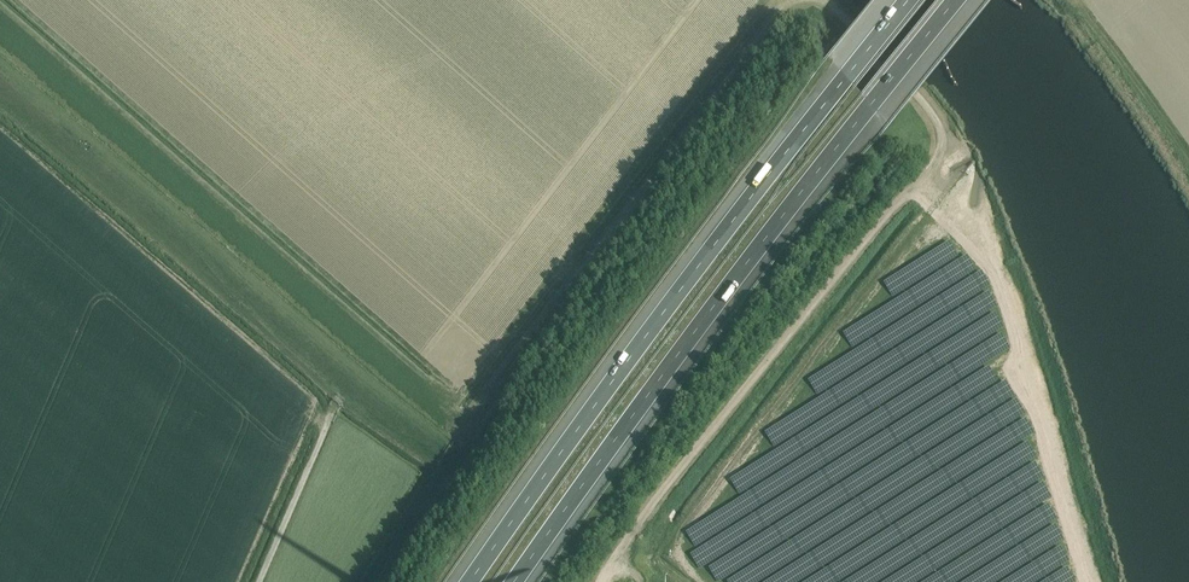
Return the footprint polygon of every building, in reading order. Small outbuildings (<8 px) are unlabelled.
[(829,129),(833,135),(842,128),(838,122),(829,129)]
